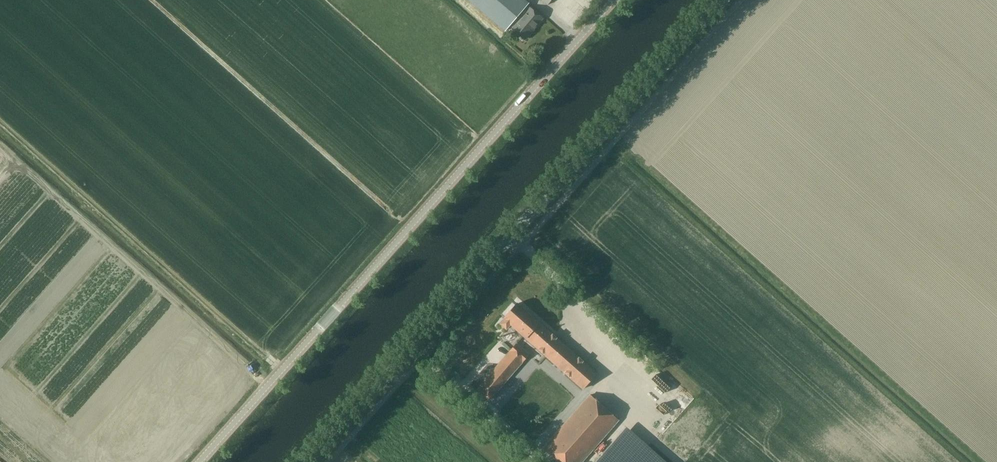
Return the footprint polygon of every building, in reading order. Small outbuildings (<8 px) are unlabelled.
[(505,30),(511,24),(514,27),(512,28),(524,39),(542,19),(530,8),(530,9),(527,6),(529,3),(525,0),(472,0),(505,30)] [(583,389),(596,374),(517,304),(499,324),(506,330),(510,325),(583,389)] [(489,400),(529,355),(517,344),(477,389),(489,400)] [(618,420),(589,396),(544,448),(560,461),(581,461),(618,420)] [(648,446),(626,427),(595,461),(666,461),(648,446)]
